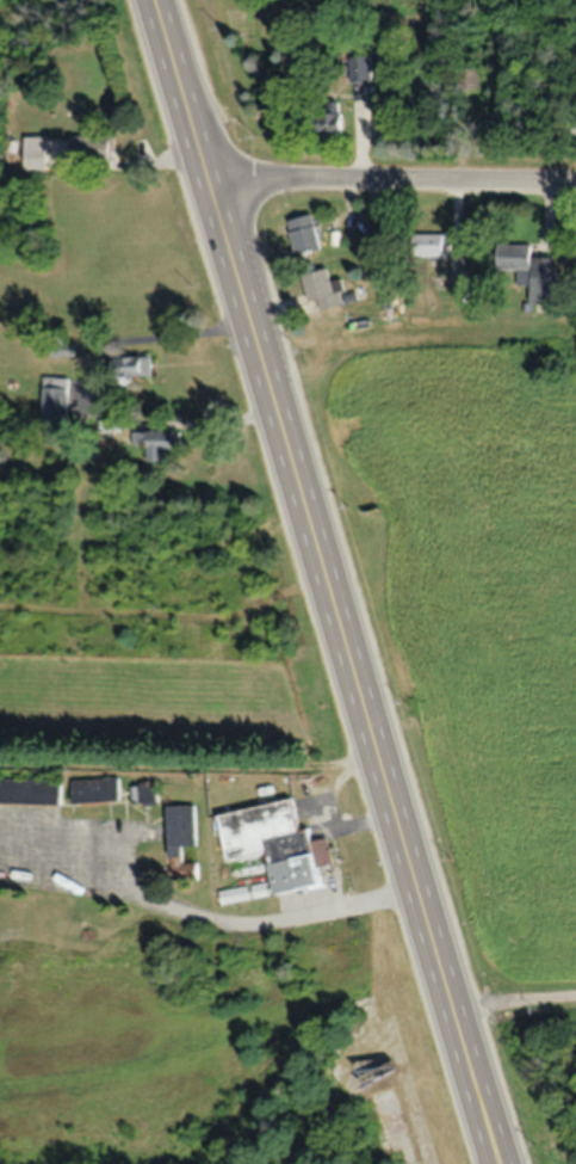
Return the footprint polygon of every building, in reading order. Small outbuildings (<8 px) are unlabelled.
[(372,84),(372,59),(349,59),(349,84),(372,84)] [(342,136),(342,113),(321,113),(321,136),(342,136)] [(25,165),(47,165),(47,138),(25,138),(25,165)] [(320,251),(313,215),(288,220),(296,256),(320,251)] [(444,257),(444,235),(418,235),(418,257),(444,257)] [(531,245),(497,245),(496,270),(520,271),(519,286),(530,286),(529,304),(555,305),(556,258),(531,257),(531,245)] [(304,276),(313,312),(348,303),(342,280),(330,283),(327,270),(304,276)] [(123,376),(148,376),(148,359),(123,359),(123,376)] [(69,379),(44,379),(44,423),(69,423),(69,379)] [(133,448),(147,448),(147,464),(168,464),(168,452),(180,452),(180,433),(133,433),(133,448)] [(62,804),(62,780),(0,779),(0,804),(62,804)] [(73,779),(73,803),(120,803),(120,779),(73,779)] [(131,782),(131,805),(157,805),(157,782),(131,782)] [(219,814),(228,860),(266,854),(274,895),(323,886),(320,868),(333,865),(328,838),(312,841),(310,830),(299,832),(293,801),(219,814)] [(168,806),(170,881),(198,880),(198,864),(183,864),(183,847),(196,847),(196,806),(168,806)] [(266,895),(264,885),(254,887),(255,897),(266,895)] [(252,899),(250,887),(220,891),(222,903),(252,899)]
